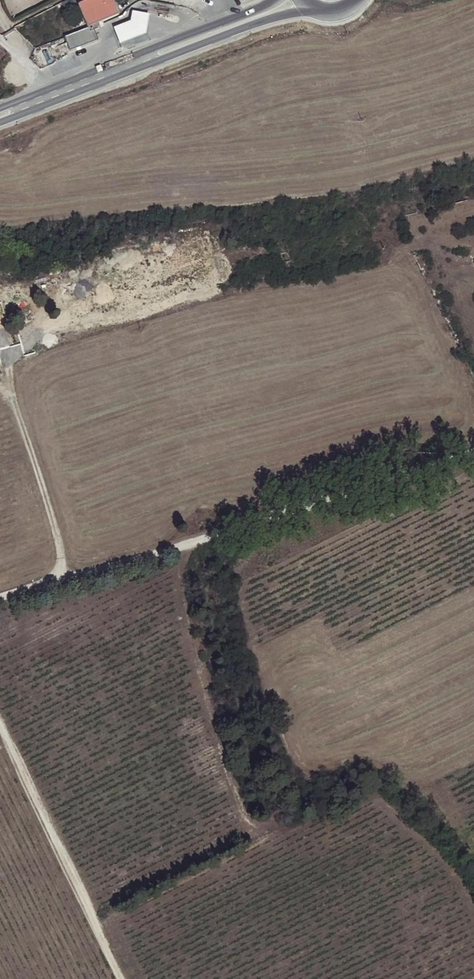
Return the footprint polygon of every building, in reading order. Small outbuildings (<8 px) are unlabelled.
[(86,23),(88,27),(119,14),(113,0),(87,0),(78,4),(86,23)] [(152,20),(135,16),(133,26),(116,33),(122,50),(149,40),(152,20)] [(90,32),(88,28),(65,37),(70,52),(98,40),(94,29),(90,32)]
